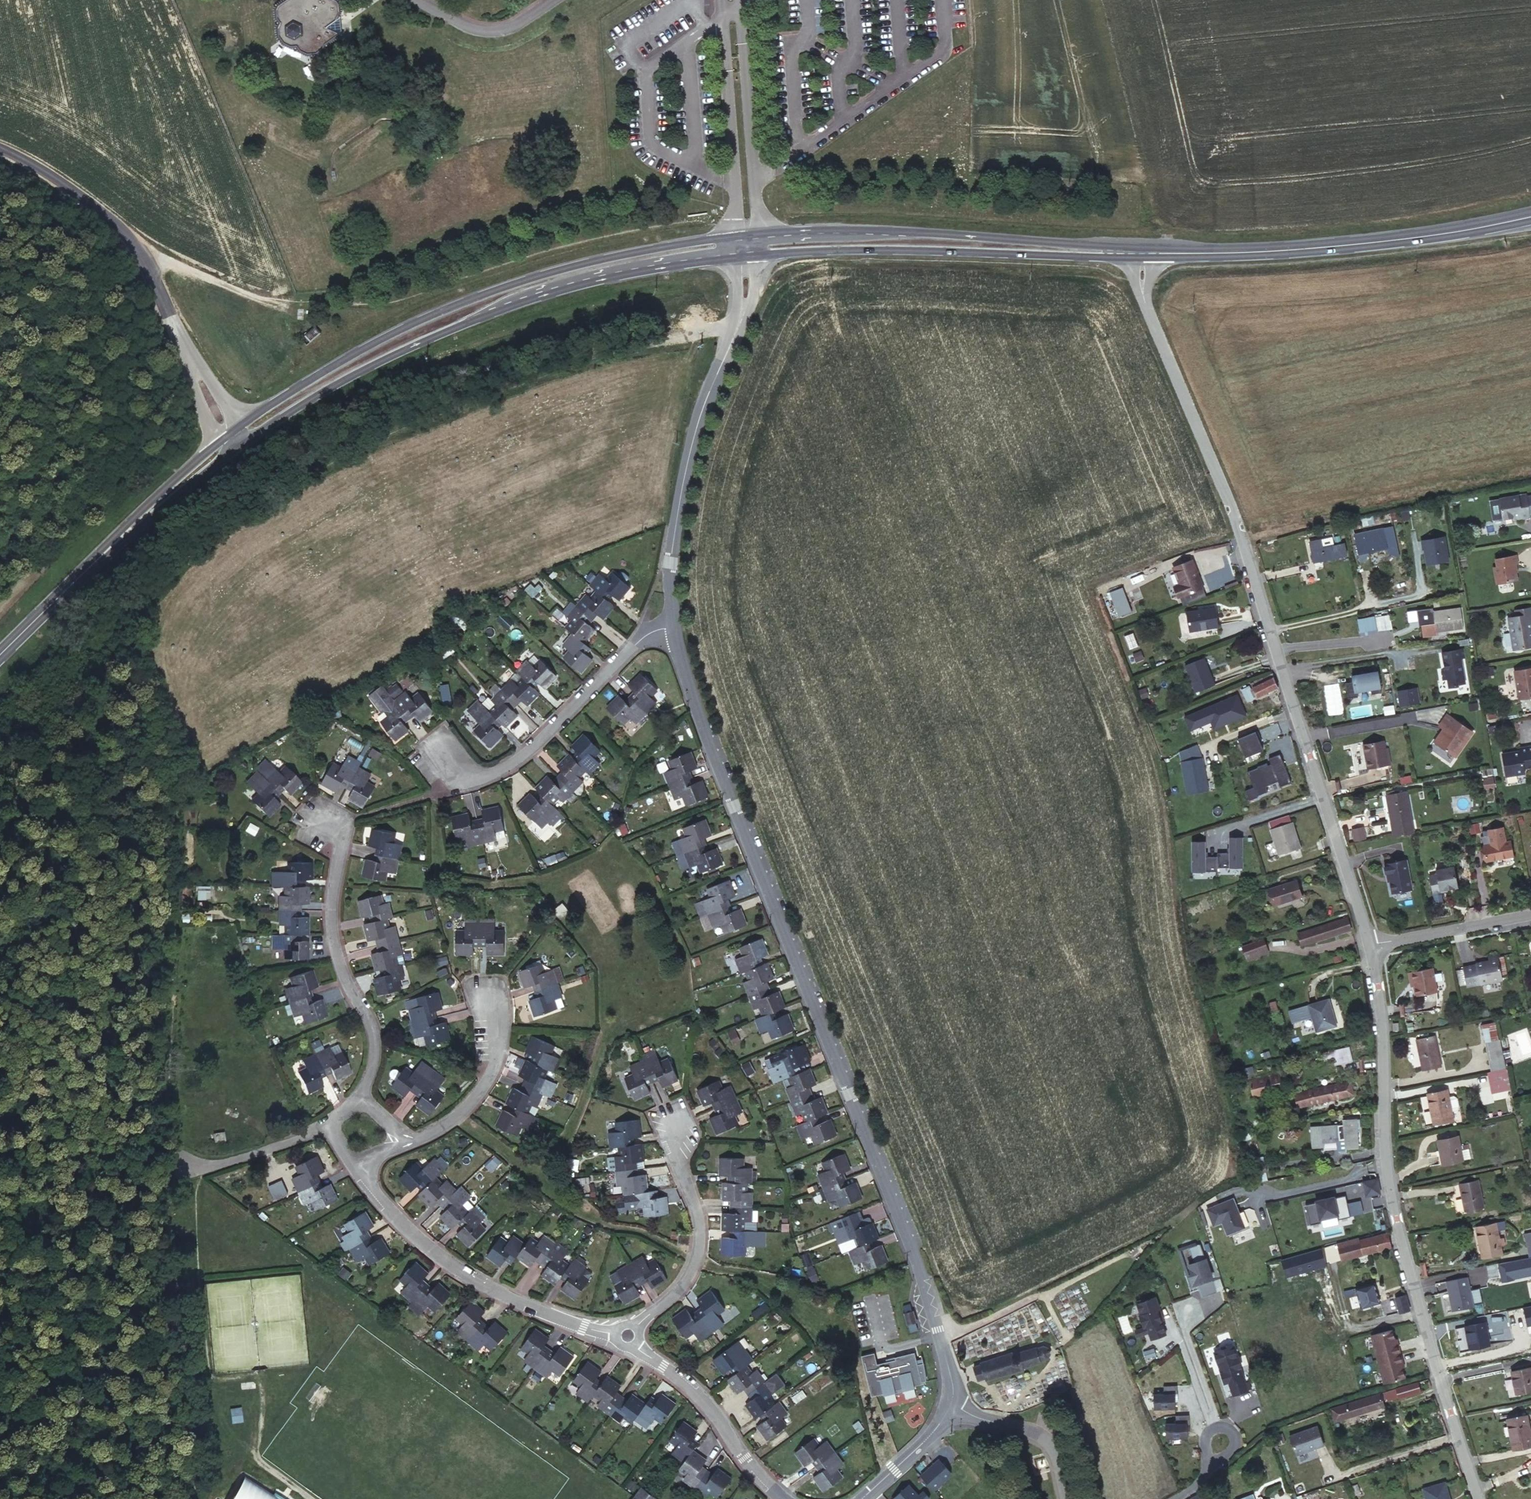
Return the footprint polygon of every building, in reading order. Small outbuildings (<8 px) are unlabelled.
[(272,2),(271,7),(271,11),(271,15),(273,21),(272,23),(270,27),(272,37),(275,42),(286,47),(291,47),(292,48),(295,50),(299,53),(306,54),(312,54),(315,52),(320,49),(322,46),(324,44),(339,33),(338,29),(336,28),(335,16),(339,13),(340,12),(341,8),(340,4),(339,0),(275,0),(272,2)] [(824,20),(824,0),(814,0),(814,20),(824,20)] [(1520,491),(1493,497),(1497,517),(1511,514),(1511,516),(1525,513),(1520,491)] [(1447,561),(1446,533),(1422,534),(1422,561),(1447,561)] [(1388,553),(1383,537),(1356,543),(1360,560),(1388,553)] [(1339,545),(1318,550),(1321,558),(1341,553),(1339,545)] [(1321,558),(1318,550),(1308,553),(1313,573),(1346,564),(1342,552),(1341,553),(1321,558)] [(1496,581),(1517,576),(1513,560),(1517,560),(1515,551),(1494,556),(1495,563),(1492,564),(1496,581)] [(1196,586),(1184,559),(1164,566),(1172,583),(1167,585),(1172,596),(1196,586)] [(595,572),(584,584),(591,590),(606,602),(614,593),(619,597),(626,589),(605,570),(600,576),(595,572)] [(532,597),(543,588),(538,583),(535,587),(531,583),(525,589),(532,597)] [(1127,608),(1117,583),(1104,587),(1114,613),(1127,608)] [(1196,586),(1172,596),(1175,602),(1199,593),(1196,586)] [(601,619),(611,607),(606,602),(591,590),(585,596),(580,591),(569,603),(592,621),(597,615),(601,619)] [(589,624),(592,621),(569,603),(563,610),(570,617),(562,627),(571,634),(583,643),(595,630),(589,624)] [(1526,603),(1511,606),(1512,612),(1527,609),(1526,603)] [(1212,624),(1207,605),(1179,612),(1183,630),(1212,624)] [(1456,607),(1430,612),(1431,622),(1418,624),(1420,634),(1433,632),(1433,631),(1460,626),(1456,607)] [(475,621),(462,608),(460,611),(472,624),(475,621)] [(1527,609),(1512,612),(1504,614),(1509,645),(1530,642),(1527,627),(1529,626),(1527,619),(1529,618),(1527,609)] [(462,618),(456,610),(448,616),(454,624),(457,622),(462,618)] [(497,612),(492,617),(503,628),(508,623),(497,612)] [(1386,617),(1371,620),(1373,633),(1388,630),(1386,617)] [(1373,633),(1371,620),(1357,622),(1359,635),(1373,633)] [(586,650),(588,647),(583,643),(571,634),(561,644),(567,650),(562,656),(577,669),(590,654),(586,650)] [(1463,654),(1461,645),(1440,649),(1443,667),(1440,668),(1441,676),(1446,675),(1447,682),(1449,684),(1456,683),(1456,681),(1463,680),(1459,654),(1463,654)] [(1198,657),(1180,665),(1193,692),(1212,684),(1206,669),(1204,669),(1198,657)] [(526,658),(514,669),(521,676),(534,690),(541,684),(546,689),(557,679),(539,659),(533,665),(526,658)] [(1510,668),(1515,696),(1530,693),(1530,664),(1510,668)] [(1380,690),(1376,669),(1350,674),(1351,680),(1344,681),(1347,696),(1357,694),(1356,690),(1369,687),(1370,692),(1380,690)] [(638,689),(632,695),(647,711),(659,701),(654,696),(661,689),(645,673),(633,684),(638,689)] [(507,674),(495,686),(496,686),(517,708),(524,700),(529,705),(539,695),(534,690),(521,676),(514,682),(507,674)] [(1275,687),(1272,679),(1234,690),(1236,699),(1275,687)] [(396,684),(387,691),(393,698),(402,691),(396,684)] [(383,685),(369,696),(382,712),(383,711),(388,717),(381,722),(395,740),(408,729),(403,723),(408,718),(395,701),(393,698),(387,691),(383,685)] [(496,686),(495,686),(487,694),(492,700),(484,709),(500,725),(505,730),(518,717),(513,711),(517,708),(496,686)] [(406,692),(395,701),(408,718),(414,714),(419,721),(433,711),(419,693),(412,699),(406,692)] [(647,711),(632,695),(629,698),(624,694),(612,706),(626,720),(631,714),(638,721),(647,711)] [(500,725),(484,709),(481,706),(473,714),(477,718),(470,725),(490,746),(503,734),(497,728),(500,725)] [(1404,724),(1416,721),(1414,711),(1402,714),(1404,724)] [(1472,727),(1444,713),(1437,727),(1444,730),(1443,734),(1440,733),(1435,743),(1458,755),(1472,727)] [(1257,730),(1238,738),(1245,757),(1263,750),(1259,739),(1261,738),(1257,730)] [(584,770),(587,773),(598,763),(592,757),(597,752),(582,736),(571,746),(577,752),(572,757),(584,770)] [(1384,737),(1364,741),(1368,765),(1389,761),(1385,744),(1384,737)] [(1190,741),(1181,745),(1186,757),(1196,756),(1190,741)] [(1505,775),(1524,771),(1523,766),(1530,764),(1530,744),(1518,746),(1519,749),(1500,753),(1505,775)] [(663,780),(685,771),(683,764),(689,762),(683,746),(662,754),(665,762),(657,766),(663,780)] [(338,778),(348,757),(334,751),(331,757),(323,753),(313,774),(329,782),(332,776),(338,778)] [(559,775),(574,791),(583,783),(577,776),(584,770),(572,757),(568,753),(558,762),(565,770),(559,775)] [(1280,787),(1291,782),(1280,754),(1269,758),(1271,764),(1268,765),(1267,763),(1257,767),(1258,768),(1247,772),(1253,787),(1245,791),(1249,801),(1258,797),(1257,796),(1268,792),(1266,786),(1278,781),(1280,787)] [(257,755),(247,764),(253,772),(263,763),(257,755)] [(1186,757),(1175,759),(1180,789),(1200,786),(1196,756),(1186,757)] [(362,763),(348,757),(338,778),(343,781),(341,787),(356,794),(366,773),(359,769),(362,763)] [(253,772),(269,790),(274,785),(279,790),(292,779),(274,760),(267,767),(263,763),(253,772)] [(242,781),(253,772),(246,764),(235,774),(242,781)] [(688,778),(685,771),(663,780),(668,794),(676,791),(679,799),(700,790),(695,775),(688,778)] [(266,793),(269,790),(253,772),(242,781),(247,786),(238,793),(255,812),(270,799),(266,793)] [(563,802),(574,791),(559,775),(554,780),(548,773),(536,784),(543,791),(542,792),(552,802),(558,797),(563,802)] [(1496,783),(1494,774),(1485,776),(1487,785),(1496,783)] [(543,818),(556,807),(552,802),(542,792),(535,798),(529,791),(517,804),(531,818),(537,812),(543,818)] [(1388,798),(1390,823),(1407,821),(1404,795),(1388,798)] [(468,815),(473,839),(488,836),(486,828),(496,826),(492,800),(473,803),(475,814),(468,815)] [(460,841),(473,839),(468,815),(461,817),(459,809),(444,812),(448,837),(458,835),(460,841)] [(1296,845),(1287,813),(1265,819),(1272,851),(1296,845)] [(674,835),(679,848),(699,840),(696,833),(703,831),(697,815),(677,823),(680,832),(674,835)] [(1407,821),(1390,823),(1392,838),(1409,835),(1407,821)] [(367,849),(390,854),(394,837),(387,835),(389,828),(367,822),(362,840),(369,842),(367,849)] [(1353,838),(1365,836),(1363,825),(1351,827),(1353,838)] [(496,826),(486,828),(488,836),(498,834),(496,826)] [(1192,842),(1192,872),(1218,871),(1217,868),(1242,868),(1242,837),(1229,838),(1230,853),(1217,853),(1217,857),(1205,857),(1204,842),(1192,842)] [(699,840),(679,848),(685,862),(691,860),(694,867),(715,860),(709,843),(701,846),(699,840)] [(1514,858),(1511,842),(1484,847),(1487,863),(1514,858)] [(387,871),(390,854),(367,849),(366,854),(359,852),(355,870),(378,876),(379,869),(387,871)] [(267,865),(267,880),(271,880),(290,880),(291,873),(298,872),(298,855),(277,854),(277,865),(267,865)] [(1429,870),(1432,889),(1441,887),(1440,884),(1448,883),(1458,881),(1454,861),(1436,864),(1437,869),(1429,870)] [(1415,892),(1409,862),(1388,866),(1388,869),(1387,869),(1388,876),(1390,875),(1390,878),(1392,878),(1394,896),(1415,892)] [(696,894),(703,912),(726,902),(723,895),(729,893),(722,876),(701,885),(703,891),(696,894)] [(1298,893),(1294,877),(1264,885),(1268,901),(1298,893)] [(296,897),(296,880),(290,880),(271,880),(271,891),(263,892),(263,904),(289,904),(289,897),(296,897)] [(1443,899),(1441,887),(1432,889),(1434,900),(1443,899)] [(363,919),(378,915),(386,913),(382,897),(373,898),(372,890),(349,894),(352,913),(362,911),(363,919)] [(726,902),(703,912),(708,925),(716,922),(718,929),(739,920),(734,906),(728,908),(726,902)] [(289,911),(289,904),(263,904),(263,916),(271,916),(271,927),(289,927),(295,927),(295,912),(289,911)] [(565,913),(559,905),(551,912),(558,920),(565,913)] [(434,918),(432,910),(425,911),(427,920),(434,918)] [(467,936),(472,936),(472,914),(457,914),(456,922),(448,922),(448,944),(466,944),(467,936)] [(472,914),(472,936),(481,936),(481,945),(497,945),(498,923),(488,922),(488,914),(472,914)] [(369,943),(392,936),(389,921),(379,923),(378,915),(363,919),(357,921),(360,938),(368,937),(369,943)] [(1350,929),(1346,918),(1291,934),(1294,945),(1350,929)] [(271,927),(264,927),(264,942),(272,942),(272,952),(295,952),(296,936),(289,936),(289,927),(271,927)] [(364,952),(366,964),(372,963),(389,959),(388,952),(395,950),(392,936),(369,943),(371,951),(364,952)] [(1262,937),(1248,941),(1251,952),(1266,949),(1262,937)] [(736,957),(741,969),(757,962),(754,954),(763,951),(757,938),(738,945),(742,955),(736,957)] [(395,950),(388,952),(389,959),(396,957),(395,950)] [(1342,957),(1341,951),(1328,954),(1329,960),(1342,957)] [(1503,979),(1497,953),(1488,955),(1488,959),(1475,962),(1475,964),(1462,966),(1466,987),(1503,979)] [(529,983),(550,976),(546,959),(540,961),(537,954),(515,960),(520,979),(527,976),(529,983)] [(445,965),(443,956),(435,958),(438,967),(445,965)] [(396,957),(389,959),(372,963),(373,971),(364,972),(367,987),(396,982),(394,971),(399,970),(396,957)] [(740,980),(744,991),(765,983),(762,976),(769,974),(763,960),(757,962),(741,969),(745,978),(740,980)] [(270,983),(276,999),(301,992),(299,985),(305,983),(298,966),(276,973),(279,980),(270,983)] [(1410,973),(1412,982),(1415,982),(1417,987),(1418,997),(1440,993),(1434,968),(1410,973)] [(554,989),(550,976),(529,983),(532,991),(524,993),(528,1008),(552,1000),(549,991),(554,989)] [(765,983),(744,991),(749,1004),(754,1002),(758,1013),(775,1006),(781,1003),(774,988),(768,990),(765,983)] [(414,1018),(437,1012),(436,1005),(443,1003),(440,988),(415,993),(417,1001),(411,1002),(414,1018)] [(301,992),(276,999),(281,1013),(290,1010),(293,1019),(314,1012),(309,996),(303,998),(301,992)] [(415,993),(407,995),(408,1002),(411,1002),(417,1001),(415,993)] [(1333,1027),(1326,1000),(1286,1010),(1289,1023),(1309,1018),(1313,1032),(1333,1027)] [(1273,1001),(1267,1003),(1274,1027),(1279,1026),(1273,1001)] [(758,1013),(753,1015),(759,1028),(766,1025),(769,1033),(790,1025),(784,1011),(777,1014),(775,1006),(758,1013)] [(293,1019),(290,1010),(281,1013),(284,1022),(293,1019)] [(439,1019),(437,1012),(414,1018),(418,1032),(424,1031),(425,1039),(450,1035),(446,1017),(439,1019)] [(539,1067),(542,1068),(548,1056),(541,1052),(545,1043),(525,1034),(519,1050),(527,1054),(524,1061),(539,1067)] [(1438,1066),(1431,1034),(1413,1038),(1419,1070),(1438,1066)] [(305,1046),(315,1069),(324,1066),(326,1071),(342,1065),(333,1043),(324,1046),(321,1040),(305,1046)] [(776,1062),(781,1076),(786,1075),(802,1068),(799,1060),(806,1057),(800,1042),(779,1051),(782,1060),(776,1062)] [(1486,1073),(1498,1070),(1492,1042),(1480,1045),(1486,1073)] [(308,1072),(315,1069),(305,1046),(292,1051),(295,1058),(286,1062),(296,1084),(311,1078),(308,1072)] [(1338,1061),(1335,1061),(1336,1068),(1354,1064),(1350,1050),(1336,1053),(1338,1061)] [(637,1056),(648,1079),(654,1077),(656,1082),(671,1076),(662,1053),(654,1057),(651,1051),(637,1056)] [(1336,1053),(1324,1056),(1326,1063),(1335,1061),(1338,1061),(1336,1053)] [(641,1082),(648,1079),(637,1056),(622,1063),(625,1070),(618,1073),(625,1091),(628,1090),(630,1094),(643,1089),(641,1082)] [(524,1061),(520,1059),(513,1073),(518,1075),(516,1081),(537,1091),(543,1078),(536,1075),(539,1067),(524,1061)] [(400,1089),(404,1093),(419,1073),(409,1065),(402,1072),(395,1065),(381,1082),(395,1094),(400,1089)] [(814,1081),(807,1066),(802,1068),(786,1075),(789,1083),(783,1085),(788,1099),(810,1090),(807,1083),(814,1081)] [(1281,1079),(1277,1068),(1247,1077),(1252,1094),(1262,1090),(1261,1085),(1281,1079)] [(419,1073),(404,1093),(410,1098),(405,1103),(418,1114),(433,1097),(425,1090),(431,1083),(419,1073)] [(1501,1090),(1499,1078),(1487,1081),(1489,1093),(1501,1090)] [(712,1102),(715,1108),(735,1099),(729,1086),(722,1089),(718,1080),(697,1090),(704,1105),(712,1102)] [(531,1105),(537,1091),(516,1081),(514,1086),(509,1083),(501,1099),(507,1102),(523,1109),(526,1102),(531,1105)] [(1348,1097),(1346,1084),(1282,1095),(1285,1108),(1348,1097)] [(1453,1118),(1447,1088),(1427,1092),(1431,1122),(1453,1118)] [(812,1098),(810,1090),(788,1099),(793,1113),(800,1110),(804,1119),(820,1113),(824,1111),(819,1095),(812,1098)] [(735,1099),(715,1108),(717,1114),(710,1118),(717,1134),(738,1124),(734,1115),(741,1112),(735,1099)] [(521,1128),(528,1112),(523,1109),(507,1102),(505,1108),(500,1106),(492,1124),(514,1133),(517,1126),(521,1128)] [(804,1119),(797,1122),(803,1135),(809,1132),(813,1140),(833,1132),(828,1118),(822,1120),(820,1113),(804,1119)] [(606,1143),(614,1142),(631,1140),(630,1133),(634,1133),(633,1116),(611,1118),(612,1129),(604,1129),(606,1143)] [(1356,1117),(1341,1120),(1341,1123),(1309,1130),(1313,1148),(1324,1146),(1323,1142),(1344,1138),(1346,1146),(1357,1144),(1354,1128),(1358,1128),(1356,1117)] [(1452,1161),(1448,1138),(1427,1141),(1431,1165),(1452,1161)] [(611,1167),(611,1168),(635,1164),(635,1158),(639,1157),(637,1139),(631,1140),(614,1142),(615,1153),(610,1153),(610,1154),(611,1167)] [(442,1162),(434,1152),(428,1158),(436,1167),(442,1162)] [(729,1179),(745,1178),(751,1178),(751,1161),(745,1161),(745,1153),(722,1152),(722,1169),(729,1170),(729,1179)] [(817,1173),(822,1186),(844,1177),(842,1171),(848,1168),(842,1153),(820,1162),(823,1170),(817,1173)] [(428,1158),(425,1155),(420,1160),(414,1154),(396,1169),(406,1181),(415,1174),(421,1180),(432,1170),(436,1167),(428,1158)] [(289,1190),(309,1180),(306,1173),(313,1170),(307,1156),(285,1166),(289,1174),(282,1176),(289,1190)] [(1267,1167),(1265,1159),(1248,1165),(1250,1172),(1267,1167)] [(619,1179),(620,1188),(644,1185),(643,1170),(636,1170),(635,1164),(611,1168),(613,1180),(619,1179)] [(421,1180),(416,1185),(426,1196),(431,1191),(437,1197),(453,1183),(443,1172),(438,1177),(432,1170),(421,1180)] [(1360,1179),(1365,1196),(1381,1192),(1376,1175),(1360,1179)] [(844,1177),(822,1186),(828,1202),(834,1200),(837,1206),(859,1198),(853,1183),(847,1185),(844,1177)] [(281,1178),(266,1183),(271,1198),(286,1193),(281,1178)] [(457,1178),(453,1183),(461,1191),(465,1188),(457,1178)] [(729,1194),(729,1201),(752,1201),(752,1187),(745,1187),(745,1178),(729,1179),(723,1179),(723,1194),(729,1194)] [(313,1187),(309,1180),(289,1190),(295,1204),(302,1201),(305,1209),(326,1199),(320,1185),(313,1187)] [(1476,1203),(1472,1180),(1452,1185),(1458,1207),(1476,1203)] [(438,1208),(448,1219),(453,1214),(464,1204),(458,1197),(463,1194),(453,1183),(437,1197),(442,1204),(438,1208)] [(653,1191),(653,1184),(644,1185),(620,1188),(621,1196),(612,1197),(613,1208),(622,1207),(624,1205),(638,1203),(639,1211),(662,1210),(660,1191),(653,1191)] [(1304,1202),(1309,1222),(1348,1212),(1343,1193),(1333,1196),(1333,1192),(1312,1197),(1313,1200),(1304,1202)] [(479,1210),(469,1200),(464,1204),(453,1214),(459,1221),(455,1225),(466,1237),(480,1222),(473,1215),(479,1210)] [(722,1208),(721,1226),(727,1226),(744,1226),(745,1216),(751,1216),(752,1201),(729,1201),(728,1209),(722,1208)] [(1244,1229),(1227,1202),(1206,1215),(1214,1227),(1224,1222),(1233,1236),(1244,1229)] [(342,1247),(362,1233),(358,1227),(362,1223),(353,1210),(335,1221),(340,1229),(334,1233),(342,1247)] [(1499,1226),(1498,1217),(1469,1224),(1474,1254),(1495,1251),(1494,1242),(1493,1236),(1491,1227),(1499,1226)] [(870,1236),(876,1234),(871,1221),(865,1224),(864,1220),(841,1229),(845,1240),(850,1238),(852,1244),(870,1236)] [(689,1228),(679,1226),(677,1235),(687,1238),(689,1228)] [(744,1226),(727,1226),(727,1236),(722,1236),(721,1251),(743,1252),(743,1242),(751,1243),(752,1226),(744,1226)] [(510,1257),(515,1250),(524,1239),(512,1230),(508,1234),(502,1230),(487,1249),(498,1259),(505,1252),(510,1257)] [(536,1237),(530,1231),(524,1239),(515,1250),(527,1261),(531,1257),(537,1262),(554,1240),(542,1230),(536,1237)] [(1386,1232),(1357,1238),(1360,1253),(1390,1246),(1386,1232)] [(366,1239),(362,1233),(342,1247),(350,1258),(357,1254),(363,1264),(383,1252),(372,1236),(366,1239)] [(852,1244),(844,1247),(850,1262),(858,1258),(861,1267),(885,1257),(879,1239),(872,1242),(870,1236),(852,1244)] [(1356,1236),(1334,1241),(1338,1258),(1360,1253),(1357,1238),(1356,1236)] [(540,1269),(551,1279),(555,1274),(568,1257),(560,1250),(562,1247),(554,1240),(537,1262),(542,1266),(540,1269)] [(1193,1284),(1198,1298),(1213,1293),(1205,1269),(1206,1269),(1202,1259),(1201,1260),(1196,1244),(1185,1248),(1190,1263),(1185,1265),(1188,1274),(1185,1275),(1188,1285),(1193,1284)] [(586,1262),(572,1251),(568,1257),(555,1274),(562,1281),(559,1284),(569,1293),(587,1272),(581,1267),(586,1262)] [(628,1259),(640,1280),(644,1278),(647,1284),(663,1275),(651,1253),(644,1257),(640,1252),(628,1259)] [(633,1284),(640,1280),(628,1259),(614,1266),(617,1273),(610,1277),(621,1297),(636,1290),(633,1284)] [(402,1300),(421,1285),(417,1279),(422,1276),(411,1262),(392,1276),(399,1285),(394,1289),(402,1300)] [(1476,1304),(1471,1275),(1451,1279),(1456,1307),(1476,1304)] [(1365,1291),(1355,1294),(1360,1308),(1378,1303),(1372,1283),(1363,1286),(1365,1291)] [(426,1290),(421,1285),(402,1300),(412,1311),(418,1307),(423,1313),(442,1300),(431,1286),(426,1290)] [(704,1301),(697,1305),(711,1325),(723,1317),(719,1311),(727,1306),(714,1286),(700,1295),(704,1301)] [(1403,1295),(1393,1298),(1398,1316),(1398,1313),(1407,1311),(1407,1314),(1408,1314),(1403,1295)] [(767,1299),(752,1309),(756,1313),(770,1303),(767,1299)] [(1147,1334),(1150,1342),(1165,1338),(1161,1324),(1158,1315),(1157,1312),(1159,1312),(1156,1300),(1146,1303),(1145,1300),(1136,1303),(1141,1317),(1139,1317),(1143,1329),(1146,1329),(1147,1334)] [(465,1340),(481,1323),(476,1318),(482,1313),(472,1302),(454,1319),(460,1326),(455,1331),(465,1340)] [(711,1325),(697,1305),(692,1309),(688,1303),(675,1312),(688,1332),(695,1328),(698,1332),(711,1325)] [(488,1330),(481,1323),(465,1340),(477,1352),(482,1348),(487,1353),(505,1336),(494,1324),(488,1330)] [(1483,1350),(1479,1328),(1459,1333),(1463,1355),(1483,1350)] [(1143,1329),(1134,1332),(1136,1338),(1147,1334),(1146,1329),(1143,1329)] [(530,1367),(545,1347),(540,1344),(543,1340),(529,1330),(515,1347),(524,1354),(519,1359),(530,1367)] [(1369,1335),(1376,1359),(1398,1354),(1396,1344),(1394,1345),(1390,1330),(1369,1335)] [(735,1368),(747,1360),(754,1355),(741,1338),(716,1355),(724,1367),(731,1363),(735,1368)] [(981,1366),(974,1368),(979,1380),(986,1376),(988,1381),(1020,1366),(1019,1363),(1036,1356),(1035,1354),(1045,1349),(1043,1342),(1032,1347),(1030,1344),(1014,1351),(1013,1348),(979,1362),(981,1366)] [(1221,1349),(1213,1352),(1216,1364),(1219,1363),(1222,1372),(1220,1372),(1223,1382),(1227,1381),(1232,1395),(1247,1389),(1239,1367),(1240,1367),(1236,1357),(1231,1343),(1220,1347),(1221,1349)] [(552,1353),(545,1347),(530,1367),(544,1377),(548,1371),(556,1377),(570,1359),(556,1348),(552,1353)] [(874,1365),(886,1408),(918,1399),(915,1385),(926,1382),(916,1348),(876,1360),(874,1349),(860,1353),(865,1368),(874,1365)] [(1398,1354),(1376,1359),(1382,1384),(1403,1378),(1399,1364),(1401,1363),(1398,1354)] [(749,1389),(767,1376),(759,1363),(752,1368),(747,1360),(735,1368),(728,1373),(739,1388),(745,1384),(749,1389)] [(593,1396),(604,1382),(601,1379),(605,1373),(591,1362),(575,1383),(581,1388),(578,1394),(589,1402),(593,1396)] [(1529,1367),(1508,1372),(1512,1393),(1530,1388),(1530,1374),(1529,1367)] [(747,1400),(755,1412),(761,1408),(773,1399),(769,1393),(776,1388),(767,1376),(749,1389),(753,1396),(747,1400)] [(608,1384),(604,1382),(593,1396),(601,1402),(597,1407),(606,1414),(620,1394),(617,1392),(621,1386),(612,1378),(608,1384)] [(253,1380),(238,1382),(238,1389),(254,1388),(253,1380)] [(1420,1397),(1417,1386),(1392,1395),(1395,1406),(1420,1397)] [(1172,1390),(1158,1390),(1158,1398),(1148,1398),(1148,1413),(1169,1413),(1169,1406),(1169,1398),(1172,1398),(1172,1390)] [(620,1394),(606,1414),(621,1425),(625,1421),(629,1423),(644,1403),(633,1393),(628,1400),(620,1394)] [(785,1408),(776,1396),(773,1399),(761,1408),(765,1415),(757,1420),(766,1433),(786,1421),(779,1412),(785,1408)] [(648,1397),(644,1403),(629,1423),(633,1426),(638,1418),(649,1427),(654,1420),(659,1424),(672,1407),(659,1397),(655,1403),(648,1397)] [(1378,1400),(1332,1418),(1336,1432),(1382,1416),(1378,1400)] [(1431,1415),(1429,1407),(1417,1411),(1419,1419),(1431,1415)] [(1525,1412),(1504,1416),(1512,1449),(1530,1445),(1530,1441),(1525,1412)] [(1183,1420),(1169,1420),(1169,1428),(1159,1428),(1159,1443),(1181,1443),(1181,1436),(1181,1428),(1183,1428),(1183,1420)] [(692,1450),(699,1441),(694,1437),(697,1433),(685,1424),(672,1441),(681,1448),(676,1455),(684,1461),(692,1450)] [(1312,1427),(1285,1437),(1292,1456),(1320,1446),(1312,1427)] [(807,1463),(810,1468),(831,1453),(824,1444),(817,1448),(812,1441),(792,1454),(801,1467),(807,1463)] [(684,1461),(679,1467),(688,1473),(682,1480),(694,1489),(708,1470),(705,1468),(709,1464),(692,1450),(684,1461)] [(831,1453),(810,1468),(816,1476),(810,1480),(820,1494),(839,1481),(835,1474),(842,1469),(831,1453)] [(929,1470),(928,1469),(921,1476),(933,1490),(950,1475),(950,1472),(939,1460),(932,1466),(933,1467),(929,1470)] [(694,1489),(707,1498),(709,1498),(713,1494),(719,1498),(733,1480),(720,1469),(715,1475),(708,1470),(694,1489)] [(274,1493),(276,1491),(245,1474),(230,1498),(285,1498),(274,1493)] [(630,1488),(645,1498),(649,1498),(652,1494),(635,1481),(630,1488)] [(1442,1483),(1426,1487),(1430,1498),(1447,1498),(1442,1483)] [(929,1498),(923,1491),(918,1496),(908,1485),(892,1498),(928,1498),(929,1498)] [(630,1488),(626,1493),(633,1498),(645,1498),(630,1488)]
